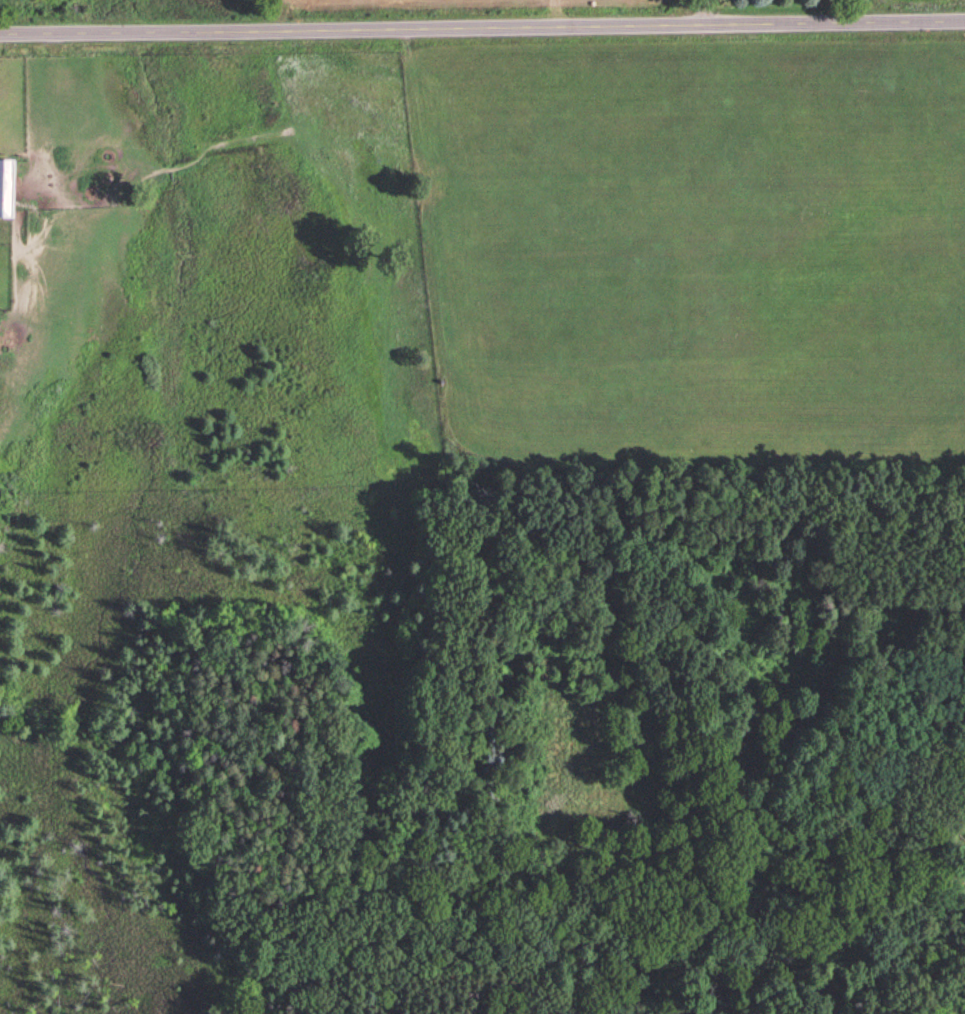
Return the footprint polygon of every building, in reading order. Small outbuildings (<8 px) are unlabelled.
[(17,217),(17,158),(0,158),(0,217),(17,217)]
